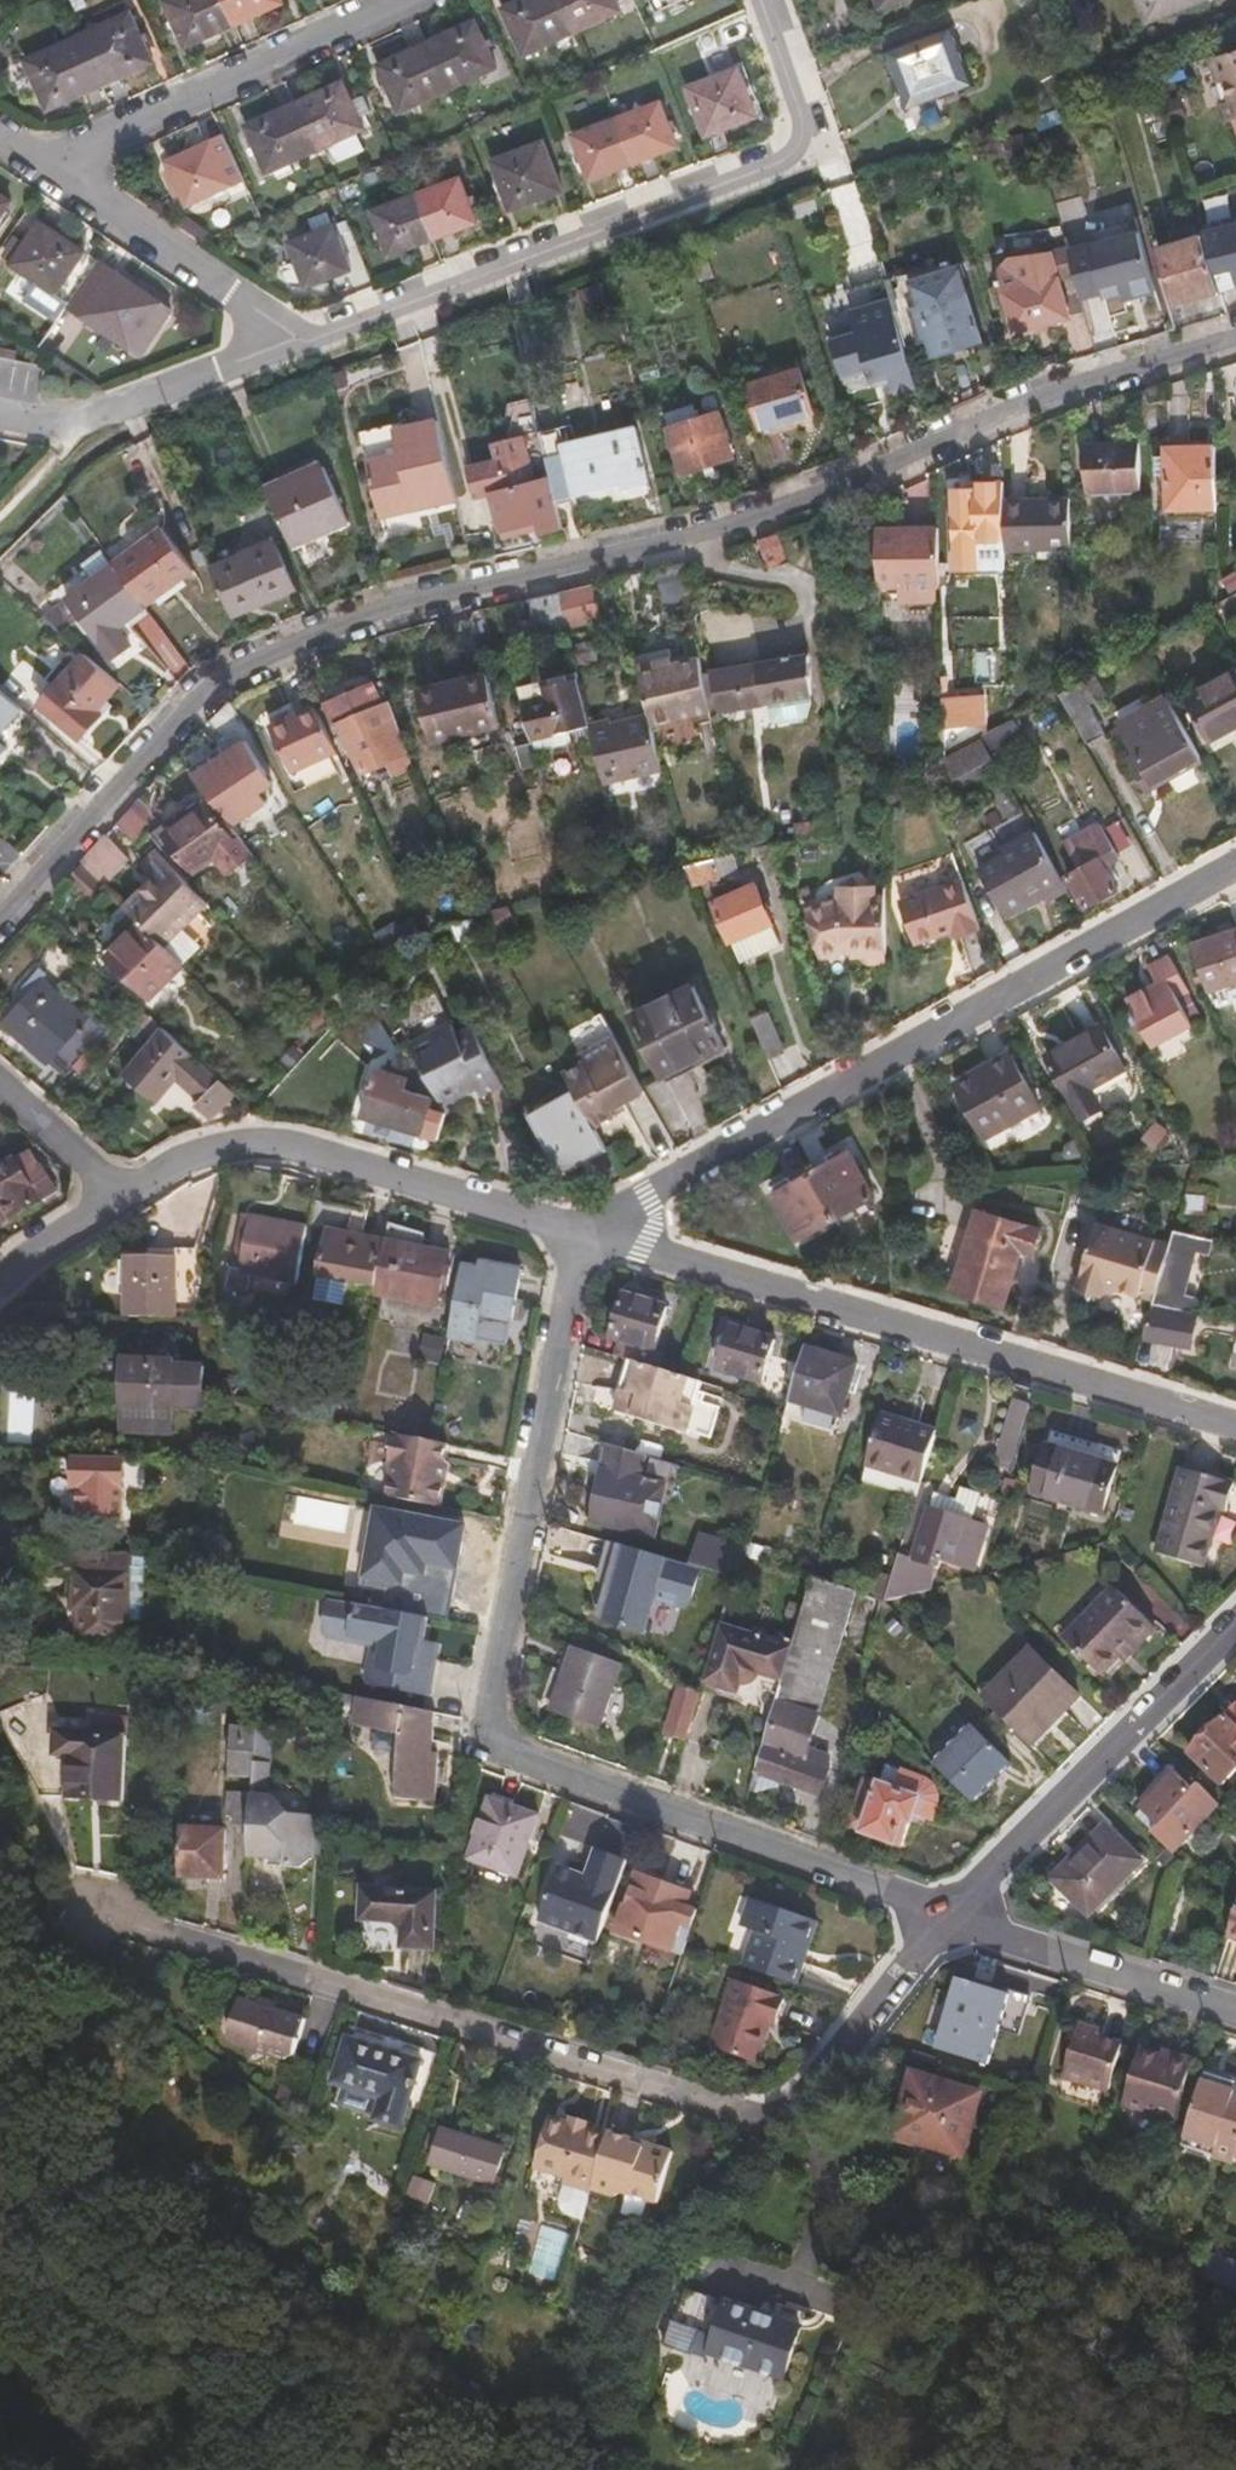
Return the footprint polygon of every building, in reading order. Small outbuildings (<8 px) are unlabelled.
[(235,25),(223,0),(165,0),(164,0),(186,47),(235,25)] [(235,25),(284,3),(283,0),(223,0),(235,25)] [(573,33),(558,0),(521,0),(503,9),(524,55),(573,33)] [(573,33),(621,11),(616,0),(558,0),(573,33)] [(656,12),(682,0),(650,0),(656,12)] [(880,9),(902,0),(876,0),(880,9)] [(77,35),(101,86),(154,62),(131,12),(77,35)] [(426,43),(448,90),(497,68),(475,21),(426,43)] [(917,87),(923,103),(972,85),(951,28),(886,52),(901,93),(917,87)] [(47,111),(101,86),(77,35),(24,60),(26,65),(38,90),(47,111)] [(399,112),(448,90),(426,43),(377,65),(399,112)] [(1210,58),(1217,82),(1224,80),(1230,101),(1223,104),(1229,122),(1235,120),(1235,51),(1210,58)] [(38,90),(26,65),(21,67),(33,93),(38,90)] [(688,87),(706,136),(756,117),(738,69),(688,87)] [(343,81),(294,103),(316,151),(365,129),(343,81)] [(907,109),(923,103),(917,87),(901,93),(907,109)] [(1167,105),(1165,100),(1148,105),(1160,151),(1178,145),(1172,123),(1167,105)] [(1181,101),(1167,105),(1172,123),(1186,118),(1181,101)] [(661,102),(617,119),(634,163),(678,147),(661,102)] [(316,151),(294,103),(245,126),(267,174),(316,151)] [(1038,131),(1057,124),(1061,123),(1056,111),(1034,119),(1038,131)] [(634,163),(617,119),(573,135),(590,180),(634,163)] [(1067,154),(1057,124),(1038,131),(1049,161),(1067,154)] [(251,193),(224,135),(167,162),(171,170),(182,194),(187,206),(213,194),(217,201),(230,195),(233,201),(251,193)] [(493,161),(511,210),(562,190),(544,142),(493,161)] [(182,194),(171,170),(165,173),(176,196),(182,194)] [(416,194),(433,239),(477,222),(460,178),(416,194)] [(0,194),(0,218),(11,202),(0,194)] [(389,256),(433,239),(416,194),(373,211),(389,256)] [(56,294),(85,252),(40,221),(11,264),(30,276),(23,287),(31,292),(28,297),(56,316),(66,301),(56,294)] [(351,270),(343,249),(339,238),(334,225),(290,242),(306,287),(351,270)] [(1220,292),(1235,287),(1235,226),(1204,234),(1220,292)] [(339,238),(343,249),(355,245),(351,234),(339,238)] [(1219,292),(1203,236),(1159,248),(1175,304),(1219,292)] [(85,252),(56,294),(66,301),(95,259),(85,252)] [(1001,285),(1007,306),(1014,333),(1069,318),(1052,253),(1011,259),(998,273),(1001,285)] [(692,258),(700,283),(713,278),(706,254),(692,258)] [(1115,267),(1098,278),(1101,288),(1119,281),(1115,267)] [(130,349),(149,321),(161,303),(113,270),(81,315),(130,349)] [(1101,288),(1098,278),(1079,284),(1088,313),(1151,295),(1145,275),(1119,281),(1101,288)] [(927,341),(932,358),(984,342),(967,290),(964,291),(960,278),(918,291),(923,304),(909,309),(920,344),(927,341)] [(996,309),(1007,306),(1001,285),(990,288),(996,309)] [(570,302),(564,313),(586,324),(591,313),(570,302)] [(156,326),(149,321),(130,349),(137,353),(156,326)] [(837,353),(851,396),(896,382),(881,338),(837,353)] [(15,360),(17,352),(0,349),(0,358),(15,360)] [(835,367),(820,372),(829,403),(845,398),(835,367)] [(761,429),(813,414),(800,369),(748,384),(761,429)] [(683,473),(733,458),(720,412),(669,428),(683,473)] [(457,498),(439,421),(394,431),(400,455),(368,463),(380,516),(457,498)] [(621,489),(650,482),(637,428),(565,445),(561,428),(540,433),(551,478),(556,500),(620,485),(621,489)] [(165,461),(184,452),(178,441),(159,448),(165,461)] [(1086,493),(1141,491),(1140,443),(1085,445),(1086,493)] [(1167,510),(1217,509),(1216,446),(1165,447),(1165,456),(1157,457),(1157,480),(1166,480),(1167,510)] [(324,467),(268,491),(293,547),(348,522),(324,467)] [(539,534),(562,528),(556,500),(551,478),(522,485),(521,479),(504,482),(506,489),(491,493),(501,532),(536,523),(538,529),(539,534)] [(506,489),(504,482),(489,486),(491,493),(506,489)] [(1004,501),(1004,483),(974,483),(974,489),(954,490),(955,541),(968,541),(1005,541),(1004,501)] [(1005,551),(1072,549),(1071,498),(1004,501),(1005,541),(1005,551)] [(503,539),(538,529),(536,523),(501,532),(503,539)] [(162,527),(113,563),(115,565),(145,607),(194,571),(162,527)] [(939,528),(877,529),(878,587),(900,587),(937,587),(941,587),(939,528)] [(775,533),(759,539),(773,571),(789,563),(775,533)] [(968,561),(1005,560),(1005,551),(1005,541),(968,541),(968,561)] [(275,542),(212,568),(232,617),(295,590),(275,542)] [(113,563),(104,550),(83,566),(94,580),(114,565),(115,565),(113,563)] [(366,584),(375,581),(367,560),(358,563),(366,584)] [(684,563),(649,571),(659,612),(692,604),(684,563)] [(115,565),(114,565),(67,600),(113,660),(132,646),(117,627),(145,607),(115,565)] [(602,620),(593,585),(559,593),(568,628),(602,620)] [(937,587),(900,587),(900,601),(938,601),(937,587)] [(1140,604),(1140,591),(1119,592),(1120,605),(1140,604)] [(559,593),(529,600),(539,641),(569,634),(568,628),(559,593)] [(61,604),(44,618),(62,633),(75,623),(61,604)] [(119,683),(85,653),(40,705),(79,739),(99,715),(95,711),(105,700),(119,683)] [(811,655),(713,672),(720,711),(813,695),(811,655)] [(651,715),(652,723),(711,712),(704,674),(701,658),(674,662),(673,656),(638,663),(651,715)] [(501,726),(485,664),(459,671),(461,679),(419,690),(432,743),(501,726)] [(1185,698),(1209,741),(1235,726),(1235,671),(1185,698)] [(713,672),(704,674),(711,712),(720,711),(713,672)] [(1088,702),(1106,692),(1096,674),(1061,695),(1089,745),(1106,734),(1088,702)] [(570,730),(591,725),(579,678),(545,687),(544,682),(519,688),(531,740),(570,730)] [(1006,691),(1005,683),(996,683),(996,691),(1006,691)] [(336,726),(382,707),(373,685),(327,704),(336,726)] [(9,724),(22,709),(0,690),(0,734),(9,724)] [(985,696),(944,699),(945,726),(945,727),(987,723),(1005,722),(1004,703),(985,704),(985,696)] [(1201,758),(1167,696),(1120,722),(1139,756),(1129,761),(1138,777),(1148,772),(1154,783),(1156,782),(1201,758)] [(112,706),(105,700),(95,711),(99,715),(102,717),(112,706)] [(223,741),(248,731),(230,702),(209,724),(223,741)] [(13,728),(27,713),(22,709),(9,724),(13,728)] [(336,752),(317,710),(293,721),(291,717),(269,727),(291,773),(336,752)] [(603,783),(663,769),(651,715),(613,724),(613,720),(591,725),(603,783)] [(1025,737),(1014,718),(1008,721),(984,734),(987,739),(999,732),(1007,747),(1025,737)] [(531,740),(533,745),(534,750),(573,741),(570,730),(531,740)] [(995,754),(1007,747),(999,732),(987,739),(995,754)] [(991,756),(983,740),(946,760),(954,774),(991,756)] [(216,794),(223,789),(233,796),(243,789),(249,798),(272,783),(245,742),(200,773),(216,794)] [(537,766),(534,750),(533,745),(519,748),(524,769),(537,766)] [(1148,772),(1138,777),(1146,792),(1158,785),(1156,782),(1154,783),(1148,772)] [(160,822),(139,800),(128,812),(149,835),(160,822)] [(224,818),(223,817),(219,819),(207,804),(166,834),(197,870),(234,842),(240,838),(224,818)] [(240,838),(242,840),(252,833),(235,811),(224,818),(240,838)] [(149,835),(128,812),(116,825),(138,848),(149,835)] [(800,840),(836,835),(835,819),(798,824),(800,840)] [(1118,890),(1104,866),(1120,857),(1101,824),(1065,843),(1080,869),(1068,876),(1085,908),(1118,890)] [(1049,906),(1071,894),(1036,832),(1003,850),(1006,856),(980,870),(1006,918),(1044,897),(1049,906)] [(106,836),(82,863),(106,887),(130,859),(106,836)] [(3,858),(12,846),(0,838),(0,856),(3,858)] [(243,854),(249,849),(242,840),(240,838),(234,842),(243,854)] [(687,865),(717,857),(733,853),(731,842),(684,852),(687,865)] [(153,879),(126,906),(136,917),(160,940),(166,946),(208,903),(158,850),(141,867),(153,879)] [(687,865),(695,886),(722,879),(717,857),(687,865)] [(82,863),(67,880),(95,908),(111,892),(106,887),(82,863)] [(957,938),(981,930),(964,881),(901,902),(915,943),(954,929),(957,938)] [(739,962),(757,955),(748,934),(773,924),(757,885),(714,902),(739,962)] [(863,963),(886,963),(885,905),(876,905),(875,896),(841,896),(841,906),(808,914),(822,963),(845,952),(863,952),(863,963)] [(485,925),(493,939),(518,925),(510,911),(485,925)] [(151,998),(184,964),(166,946),(160,940),(136,917),(103,951),(151,998)] [(478,932),(472,918),(452,925),(457,941),(478,932)] [(748,934),(757,955),(782,944),(773,924),(748,934)] [(1206,992),(1235,982),(1235,930),(1191,945),(1206,992)] [(380,947),(391,958),(404,944),(394,934),(380,947)] [(428,939),(414,944),(418,954),(432,949),(428,939)] [(385,961),(375,947),(360,960),(370,973),(385,961)] [(1176,998),(1188,991),(1178,973),(1170,957),(1149,968),(1157,984),(1127,1001),(1152,1046),(1191,1024),(1181,1006),(1176,998)] [(34,974),(41,980),(46,975),(39,969),(34,974)] [(87,1021),(41,980),(34,974),(18,993),(24,999),(3,1022),(49,1064),(52,1061),(67,1075),(109,1028),(93,1015),(87,1021)] [(304,1011),(325,1035),(359,998),(344,979),(304,1011)] [(724,1046),(694,985),(634,1015),(664,1075),(724,1046)] [(1193,1000),(1188,991),(1176,998),(1181,1006),(1193,1000)] [(752,1020),(762,1015),(760,1009),(749,1014),(752,1020)] [(752,1020),(767,1057),(784,1050),(768,1013),(762,1015),(752,1020)] [(480,1096),(502,1084),(474,1027),(458,1035),(452,1023),(411,1044),(441,1102),(442,1105),(446,1103),(476,1088),(480,1096)] [(1101,1026),(1047,1056),(1070,1099),(1124,1069),(1101,1026)] [(235,1093),(163,1028),(125,1074),(157,1101),(172,1085),(166,1080),(172,1073),(178,1078),(197,1096),(201,1100),(197,1104),(212,1118),(235,1093)] [(613,1109),(645,1091),(615,1037),(577,1058),(580,1065),(566,1073),(575,1090),(595,1127),(616,1115),(613,1109)] [(295,1047),(283,1060),(291,1067),(303,1054),(295,1047)] [(232,1062),(219,1050),(209,1062),(223,1073),(232,1062)] [(1039,1107),(1010,1054),(956,1084),(985,1137),(1039,1107)] [(364,1116),(439,1139),(446,1114),(442,1105),(441,1102),(403,1091),(407,1079),(379,1069),(364,1116)] [(166,1080),(172,1085),(178,1078),(172,1073),(166,1080)] [(605,1146),(595,1127),(575,1090),(530,1115),(560,1171),(605,1146)] [(193,1100),(197,1104),(201,1100),(197,1096),(193,1100)] [(253,1109),(246,1103),(236,1113),(240,1119),(248,1117),(253,1109)] [(452,1112),(446,1103),(442,1105),(446,1114),(447,1115),(452,1112)] [(563,1176),(609,1152),(605,1146),(560,1171),(563,1176)] [(811,1173),(836,1218),(874,1197),(849,1151),(811,1173)] [(10,1219),(57,1190),(42,1167),(39,1169),(29,1152),(4,1166),(0,1159),(0,1203),(10,1219)] [(799,1240),(836,1218),(811,1173),(773,1194),(799,1240)] [(1204,1196),(1187,1195),(1185,1215),(1203,1216),(1204,1196)] [(10,1219),(0,1203),(0,1225),(10,1219)] [(1039,1230),(978,1210),(952,1290),(1003,1306),(1020,1249),(1032,1253),(1039,1230)] [(245,1216),(233,1269),(241,1270),(253,1217),(245,1216)] [(252,1277),(298,1286),(309,1228),(253,1217),(241,1270),(233,1269),(229,1288),(249,1292),(252,1277)] [(1139,1295),(1155,1240),(1096,1223),(1076,1289),(1100,1297),(1102,1290),(1104,1285),(1114,1288),(1139,1295)] [(378,1287),(376,1295),(438,1307),(448,1254),(422,1249),(425,1235),(389,1228),(386,1242),(378,1287)] [(350,1281),(378,1287),(386,1242),(331,1230),(316,1299),(345,1305),(350,1281)] [(1211,1239),(1174,1230),(1170,1244),(1154,1298),(1152,1304),(1192,1313),(1194,1300),(1182,1296),(1196,1250),(1208,1253),(1211,1239)] [(1154,1300),(1170,1244),(1155,1240),(1139,1295),(1154,1300)] [(127,1257),(127,1317),(175,1318),(176,1314),(198,1314),(198,1252),(176,1252),(176,1258),(158,1257),(127,1257)] [(479,1272),(463,1269),(451,1333),(475,1338),(480,1313),(512,1320),(522,1270),(481,1263),(479,1272)] [(1104,1285),(1102,1290),(1112,1293),(1114,1288),(1104,1285)] [(624,1295),(611,1339),(655,1352),(668,1308),(624,1295)] [(1150,1310),(1142,1338),(1189,1347),(1195,1318),(1150,1310)] [(732,1326),(718,1370),(763,1383),(776,1340),(732,1326)] [(446,1339),(426,1336),(421,1361),(441,1364),(446,1339)] [(805,1348),(789,1401),(842,1416),(857,1364),(805,1348)] [(686,1433),(702,1382),(685,1376),(631,1360),(621,1391),(640,1396),(634,1417),(686,1433)] [(206,1368),(127,1365),(125,1432),(174,1433),(175,1390),(205,1391),(206,1368)] [(221,1379),(221,1400),(234,1402),(238,1383),(221,1379)] [(46,1440),(52,1395),(12,1390),(6,1435),(46,1440)] [(615,1411),(634,1417),(640,1396),(621,1391),(615,1411)] [(283,1395),(281,1407),(308,1412),(310,1400),(283,1395)] [(1012,1464),(1029,1403),(1014,1399),(996,1460),(1012,1464)] [(921,1483),(937,1431),(923,1427),(882,1414),(865,1466),(921,1483)] [(395,1464),(388,1497),(441,1508),(447,1480),(442,1479),(445,1464),(449,1446),(396,1435),(390,1463),(395,1464)] [(655,1536),(670,1463),(602,1442),(596,1471),(602,1472),(593,1522),(655,1536)] [(1117,1467),(1047,1446),(1033,1493),(1103,1514),(1117,1467)] [(127,1460),(51,1459),(50,1519),(126,1520),(127,1460)] [(1235,1484),(1183,1468),(1157,1554),(1204,1568),(1221,1510),(1227,1512),(1235,1484)] [(1025,1484),(1010,1479),(1008,1486),(1023,1491),(1025,1484)] [(934,1494),(930,1508),(973,1522),(981,1495),(960,1489),(956,1501),(934,1494)] [(467,1520),(373,1501),(356,1583),(402,1592),(406,1573),(427,1577),(430,1566),(456,1572),(467,1520)] [(900,1554),(892,1581),(886,1601),(925,1592),(935,1558),(974,1571),(988,1527),(973,1522),(930,1508),(915,1559),(900,1554)] [(736,1578),(745,1549),(701,1536),(691,1565),(726,1575),(736,1578)] [(131,1555),(71,1554),(71,1571),(77,1571),(77,1611),(81,1611),(80,1641),(128,1643),(129,1621),(131,1555)] [(683,1590),(691,1565),(655,1554),(641,1596),(664,1603),(675,1607),(662,1649),(681,1655),(691,1658),(682,1688),(700,1694),(702,1689),(722,1626),(736,1578),(726,1575),(721,1593),(704,1589),(702,1597),(683,1590)] [(131,1555),(129,1621),(144,1622),(147,1556),(131,1555)] [(882,1577),(875,1598),(880,1600),(886,1601),(892,1581),(882,1577)] [(875,1598),(813,1579),(795,1639),(794,1643),(773,1711),(755,1771),(783,1780),(820,1793),(827,1772),(828,1756),(808,1749),(831,1674),(841,1642),(859,1648),(868,1650),(880,1600),(875,1598)] [(1133,1643),(1137,1647),(1156,1628),(1115,1587),(1064,1639),(1101,1675),(1133,1643)] [(425,1618),(334,1601),(329,1628),(331,1637),(379,1646),(371,1686),(424,1696),(429,1669),(416,1666),(425,1618)] [(675,1607),(664,1603),(651,1646),(662,1649),(675,1607)] [(899,1628),(904,1623),(896,1614),(891,1620),(899,1628)] [(773,1711),(794,1643),(755,1631),(753,1635),(722,1626),(702,1689),(773,1711)] [(841,1642),(831,1674),(851,1679),(859,1648),(841,1642)] [(621,1666),(574,1649),(566,1646),(545,1707),(551,1710),(599,1727),(621,1666)] [(1032,1649),(984,1698),(1024,1738),(1039,1724),(1045,1731),(1080,1696),(1032,1649)] [(681,1655),(672,1685),(679,1687),(682,1688),(691,1658),(681,1655)] [(665,1735),(687,1739),(700,1694),(682,1688),(679,1687),(665,1735)] [(365,1699),(358,1698),(352,1726),(399,1734),(395,1799),(435,1802),(439,1753),(432,1753),(427,1752),(428,1741),(433,1741),(435,1713),(406,1707),(365,1699)] [(854,1715),(852,1731),(863,1732),(865,1717),(854,1715)] [(1221,1784),(1235,1768),(1235,1724),(1231,1719),(1226,1715),(1189,1753),(1221,1784)] [(128,1737),(130,1719),(96,1717),(95,1735),(128,1737)] [(1039,1724),(1024,1738),(1031,1745),(1045,1731),(1039,1724)] [(934,1764),(973,1803),(1012,1764),(973,1725),(934,1764)] [(258,1733),(258,1731),(235,1730),(231,1775),(255,1776),(256,1763),(258,1733)] [(125,1801),(128,1737),(95,1735),(59,1733),(58,1755),(73,1756),(70,1798),(125,1801)] [(274,1734),(258,1733),(256,1763),(271,1764),(272,1764),(274,1734)] [(347,1743),(335,1742),(334,1761),(346,1761),(347,1743)] [(271,1764),(256,1763),(255,1776),(253,1795),(251,1827),(248,1857),(279,1860),(285,1867),(302,1868),(312,1859),(315,1820),(315,1816),(290,1814),(275,1797),(269,1797),(271,1764)] [(887,1765),(883,1776),(897,1782),(901,1770),(887,1765)] [(897,1782),(883,1776),(880,1784),(864,1778),(847,1827),(895,1844),(906,1812),(933,1821),(939,1804),(939,1794),(935,1785),(927,1780),(901,1770),(897,1782)] [(783,1780),(755,1771),(751,1785),(749,1791),(758,1794),(773,1787),(779,1789),(783,1780)] [(1156,1799),(1141,1815),(1155,1829),(1150,1835),(1171,1856),(1220,1807),(1200,1787),(1192,1794),(1170,1772),(1149,1792),(1156,1799)] [(234,1826),(251,1827),(253,1795),(229,1793),(227,1817),(235,1817),(234,1826)] [(539,1816),(490,1798),(468,1859),(517,1876),(539,1816)] [(1135,1820),(1150,1835),(1155,1829),(1141,1815),(1135,1820)] [(327,1860),(329,1821),(315,1820),(312,1859),(327,1860)] [(1081,1865),(1057,1889),(1087,1918),(1140,1865),(1103,1829),(1074,1857),(1081,1865)] [(226,1832),(182,1830),(179,1876),(224,1878),(226,1832)] [(629,1858),(593,1846),(583,1874),(556,1864),(535,1923),(598,1945),(629,1858)] [(617,1932),(682,1954),(685,1946),(698,1910),(686,1906),(691,1894),(637,1875),(617,1932)] [(435,1895),(364,1889),(362,1919),(398,1921),(404,1926),(403,1946),(431,1948),(435,1895)] [(744,1967),(796,1985),(818,1922),(752,1899),(742,1927),(756,1932),(744,1967)] [(1226,1937),(1235,1941),(1235,1906),(1226,1937)] [(711,2047),(751,2061),(766,2020),(771,2022),(776,2024),(785,1999),(734,1980),(711,2047)] [(961,1981),(941,2049),(987,2062),(1007,1995),(961,1981)] [(238,2043),(249,2047),(252,2057),(261,2051),(286,2060),(295,2055),(306,2020),(241,2000),(230,2035),(238,2043)] [(766,2020),(751,2061),(756,2063),(771,2022),(766,2020)] [(347,2037),(423,2061),(435,2065),(438,2054),(351,2026),(347,2037)] [(1077,2028),(1062,2075),(1107,2091),(1121,2045),(1089,2033),(1089,2031),(1077,2028)] [(402,2127),(423,2061),(347,2037),(332,2083),(381,2099),(375,2118),(402,2127)] [(1139,2052),(1121,2102),(1173,2120),(1192,2061),(1172,2054),(1170,2062),(1161,2060),(1139,2052)] [(1165,2052),(1161,2060),(1170,2062),(1172,2054),(1165,2052)] [(1021,2071),(1016,2084),(1030,2090),(1034,2076),(1021,2071)] [(916,2072),(896,2131),(959,2151),(978,2092),(916,2072)] [(1199,2082),(1230,2092),(1232,2084),(1202,2074),(1199,2082)] [(1182,2136),(1213,2148),(1210,2157),(1235,2166),(1235,2164),(1235,2085),(1232,2084),(1230,2092),(1199,2082),(1182,2136)] [(572,2117),(570,2124),(587,2130),(589,2122),(572,2117)] [(566,2184),(591,2192),(608,2136),(587,2130),(570,2124),(550,2118),(535,2168),(559,2176),(566,2184)] [(507,2149),(443,2129),(432,2165),(496,2185),(507,2149)] [(631,2145),(633,2140),(609,2133),(608,2136),(592,2189),(615,2197),(622,2193),(657,2203),(673,2152),(651,2146),(645,2149),(631,2145)] [(1179,2147),(1210,2157),(1213,2148),(1182,2136),(1179,2147)] [(412,2195),(429,2202),(435,2189),(417,2182),(412,2195)] [(562,2209),(584,2216),(591,2192),(566,2184),(560,2200),(562,2209)] [(1180,2262),(1202,2271),(1207,2256),(1185,2249),(1180,2262)] [(1235,2284),(1235,2256),(1209,2250),(1207,2256),(1202,2271),(1235,2284)] [(706,2358),(781,2379),(794,2328),(799,2312),(768,2303),(763,2319),(677,2296),(670,2322),(667,2321),(658,2354),(704,2367),(706,2358)] [(465,2395),(474,2401),(480,2393),(471,2386),(465,2395)]
